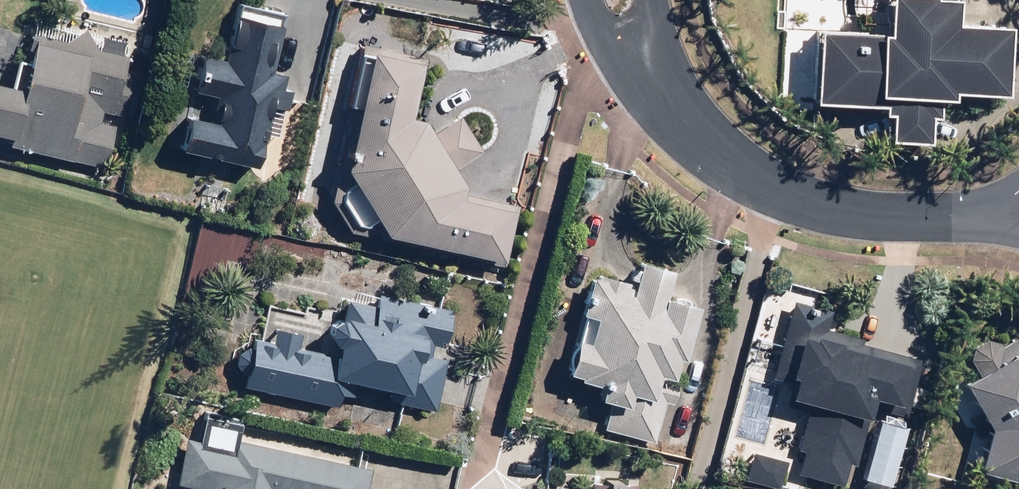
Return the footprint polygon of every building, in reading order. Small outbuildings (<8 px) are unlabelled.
[(878,39),(807,36),(805,104),(993,110),(996,30),(950,29),(951,0),(879,0),(878,39)] [(283,75),(271,74),(281,19),(225,9),(217,60),(190,55),(183,96),(210,100),(206,121),(179,116),(172,156),(255,170),(265,110),(277,112),(283,75)] [(125,123),(135,85),(117,80),(127,44),(99,37),(96,54),(83,32),(49,44),(46,54),(24,48),(19,65),(0,60),(0,145),(102,173),(116,121),(125,123)] [(457,116),(421,138),(411,122),(423,59),(360,48),(338,154),(334,155),(332,170),(375,240),(374,242),(376,242),(377,243),(378,242),(497,265),(508,205),(454,195),(456,194),(444,175),(480,153),(457,116)] [(662,408),(646,404),(652,382),(663,385),(669,362),(677,364),(691,306),(659,298),(665,275),(631,266),(625,290),(583,279),(557,382),(595,391),(592,404),(606,408),(601,432),(653,445),(662,408)] [(319,352),(292,347),(294,334),(268,329),(266,341),(247,338),(237,386),(334,406),(339,385),(391,395),(389,405),(432,413),(442,359),(428,357),(430,347),(444,350),(451,311),(411,303),(371,295),(369,305),(342,300),(340,311),(327,308),(319,352)] [(927,392),(909,388),(915,361),(858,347),(860,340),(826,332),(828,322),(805,316),(808,306),(788,301),(769,380),(789,384),(783,407),(804,412),(795,450),(800,451),(794,476),(841,487),(845,468),(855,470),(870,405),(886,409),(884,414),(901,418),(904,406),(923,411),(927,392)] [(1018,337),(994,348),(970,340),(954,393),(980,434),(968,472),(1018,488),(1018,340),(1018,337)] [(366,471),(231,443),(229,456),(182,447),(173,487),(182,488),(362,488),(366,471)] [(750,455),(744,482),(770,488),(779,488),(785,463),(750,455)]
